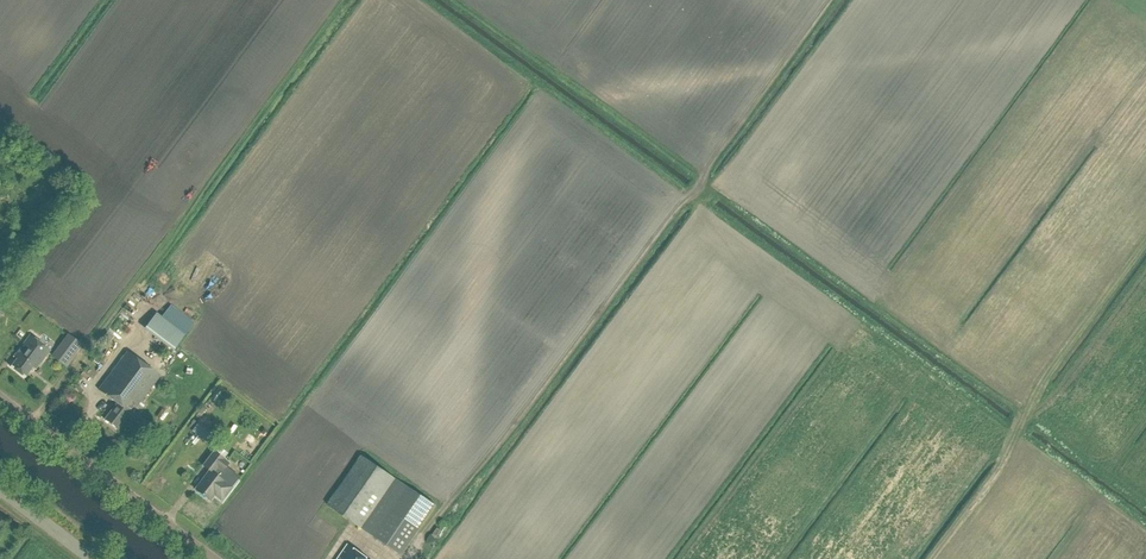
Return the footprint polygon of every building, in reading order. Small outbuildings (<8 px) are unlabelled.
[(153,322),(143,340),(175,359),(186,341),(153,322)] [(34,371),(48,352),(28,338),(13,359),(16,361),(9,369),(23,380),(31,369),(34,371)] [(63,342),(58,349),(69,358),(74,351),(63,342)] [(95,356),(98,364),(107,361),(105,353),(95,356)] [(103,421),(116,431),(128,415),(129,416),(132,412),(136,415),(139,411),(135,408),(158,378),(126,353),(97,391),(115,405),(103,421)] [(230,489),(223,483),(220,481),(224,476),(221,474),(228,464),(212,453),(205,462),(201,467),(208,472),(194,491),(208,502),(213,496),(220,502),(230,489)] [(327,505),(404,558),(438,507),(361,455),(327,505)] [(348,546),(338,558),(366,558),(348,546)]
